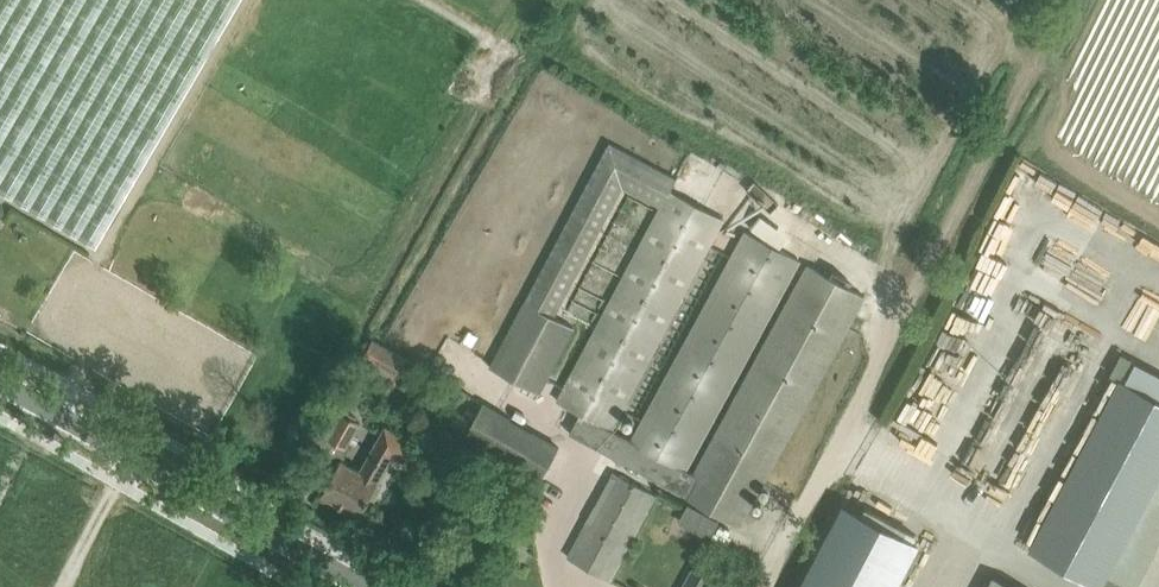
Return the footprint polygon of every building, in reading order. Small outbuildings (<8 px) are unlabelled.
[(94,244),(236,0),(0,0),(0,189),(94,244)] [(672,190),(679,179),(610,143),(490,367),(517,382),(541,395),(576,329),(555,318),(623,188),(660,208),(557,398),(581,412),(569,433),(683,495),(711,509),(740,524),(865,295),(844,284),(808,265),(693,476),(686,472),(800,260),(750,233),(633,440),(609,427),(723,218),(672,190)] [(406,358),(386,346),(373,339),(363,355),(396,374),(406,358)] [(1122,379),(1029,549),(1098,586),(1103,586),(1104,585),(1158,481),(1158,399),(1122,379)] [(1013,491),(1056,398),(1028,385),(1016,410),(1001,404),(971,471),(1013,491)] [(485,403),(465,440),(541,482),(561,445),(485,403)] [(328,440),(340,447),(346,450),(361,424),(342,413),(328,440)] [(407,463),(416,444),(385,427),(377,442),(360,472),(341,461),(334,473),(322,494),(359,515),(371,494),(378,498),(385,485),(384,485),(378,481),(393,455),(407,463)] [(622,558),(655,499),(613,476),(580,536),(568,557),(611,579),(622,558)] [(711,535),(719,517),(690,504),(682,522),(711,535)] [(803,586),(894,586),(917,544),(845,506),(803,586)] [(712,577),(694,567),(683,586),(706,586),(712,577)]
